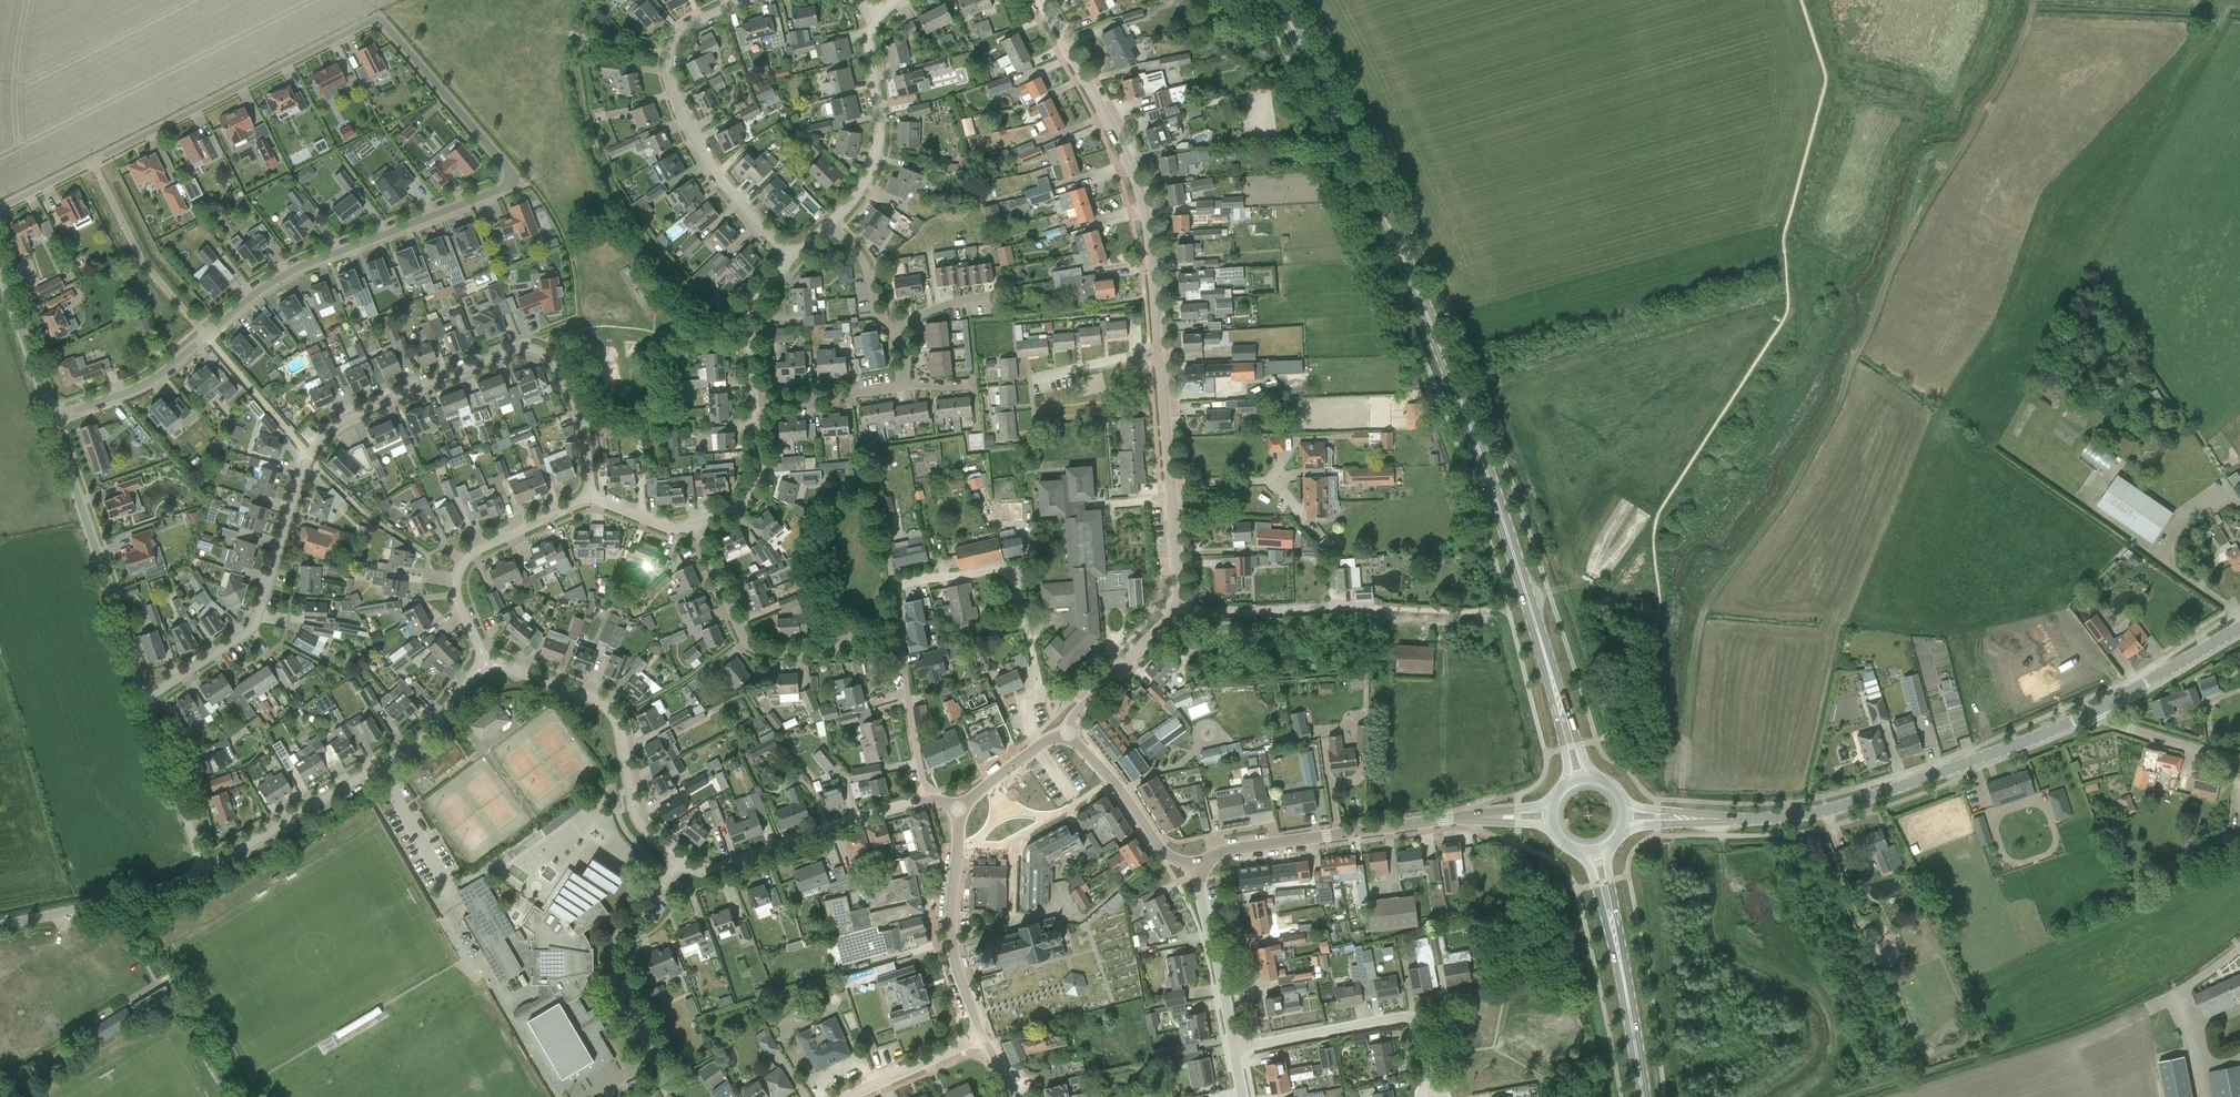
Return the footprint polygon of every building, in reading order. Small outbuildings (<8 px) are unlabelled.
[(670,10),(688,1),(687,0),(665,0),(670,10)] [(974,0),(959,0),(963,10),(965,16),(978,12),(974,0)] [(978,12),(992,7),(990,0),(974,0),(978,12)] [(1085,4),(1092,17),(1102,12),(1108,10),(1103,0),(1104,0),(1092,0),(1085,4)] [(665,21),(658,13),(647,1),(639,7),(636,4),(627,12),(635,21),(638,18),(641,21),(648,30),(654,25),(657,28),(665,21)] [(944,5),(932,11),(940,27),(953,21),(944,5)] [(791,10),(794,20),(795,29),(807,26),(818,24),(815,7),(799,10),(798,8),(791,10)] [(1122,16),(1125,24),(1144,19),(1142,10),(1122,16)] [(940,27),(932,11),(919,18),(927,34),(940,27)] [(761,17),(756,19),(761,39),(771,36),(773,47),(785,44),(783,37),(784,36),(779,18),(772,20),(771,18),(762,20),(761,17)] [(761,39),(756,19),(750,20),(751,23),(742,25),(742,27),(735,29),(740,48),(747,46),(746,43),(761,39)] [(908,36),(909,38),(919,33),(913,21),(903,26),(908,36)] [(982,23),(986,33),(992,31),(989,21),(982,23)] [(977,25),(980,35),(986,33),(982,23),(977,25)] [(1101,36),(1110,53),(1133,41),(1131,36),(1124,40),(1118,28),(1101,36)] [(789,33),(792,46),(805,43),(802,30),(789,33)] [(1002,42),(1008,55),(1024,47),(1018,34),(1008,39),(1002,42)] [(945,38),(950,47),(956,44),(951,35),(945,38)] [(950,47),(945,38),(940,40),(944,50),(950,47)] [(687,65),(695,80),(705,75),(712,72),(708,64),(715,60),(711,53),(720,49),(715,39),(699,47),(703,56),(687,65)] [(831,53),(833,62),(840,60),(851,57),(846,39),(836,41),(821,45),(824,55),(831,53)] [(792,46),(794,55),(816,49),(814,41),(792,46)] [(1110,53),(1118,70),(1135,61),(1129,49),(1136,46),(1133,41),(1110,53)] [(886,46),(891,65),(902,63),(910,61),(905,42),(886,46)] [(1238,43),(1233,48),(1239,53),(1243,47),(1238,43)] [(385,68),(381,60),(381,58),(379,54),(377,53),(373,44),(371,45),(369,45),(366,46),(365,48),(356,53),(363,66),(356,70),(363,84),(370,80),(368,77),(385,68)] [(1024,47),(1008,55),(1015,68),(1021,65),(1031,60),(1024,47)] [(1190,63),(1189,54),(1177,56),(1160,60),(1161,69),(1179,65),(1190,63)] [(983,68),(993,63),(990,57),(980,62),(983,68)] [(924,64),(926,72),(945,67),(943,59),(924,64)] [(602,61),(601,72),(601,74),(615,75),(617,86),(619,85),(623,99),(632,96),(642,94),(637,72),(627,75),(625,64),(602,61)] [(993,63),(983,68),(986,73),(996,68),(993,63)] [(345,81),(336,64),(327,68),(327,67),(319,71),(320,72),(311,76),(319,94),(336,86),(337,89),(345,85),(344,82),(345,81)] [(735,83),(731,75),(743,68),(741,65),(720,75),(727,88),(735,83)] [(855,89),(850,67),(826,73),(828,82),(824,83),(827,96),(855,89)] [(924,80),(922,71),(905,75),(894,78),(899,96),(910,93),(918,91),(916,82),(924,80)] [(1152,88),(1157,110),(1158,110),(1173,106),(1192,103),(1218,95),(1214,76),(1167,89),(1162,71),(1145,75),(1144,73),(1138,75),(1139,77),(1122,81),(1127,101),(1144,96),(1143,90),(1152,88)] [(714,79),(704,84),(707,90),(696,96),(705,113),(721,105),(715,94),(727,88),(720,75),(714,79)] [(1026,84),(1018,88),(1022,95),(1030,91),(1034,99),(1037,97),(1047,92),(1039,77),(1029,82),(1026,84)] [(986,85),(991,94),(1012,87),(1009,78),(986,85)] [(775,94),(770,84),(754,91),(759,101),(775,94)] [(307,108),(299,92),(292,96),(288,87),(281,91),(280,89),(267,96),(268,97),(265,99),(273,115),(282,111),(283,112),(292,108),(295,114),(307,108)] [(860,117),(855,96),(844,98),(836,100),(831,102),(836,123),(849,120),(860,117)] [(1058,113),(1050,98),(1040,103),(1037,105),(1037,106),(1029,110),(1032,117),(1040,113),(1044,120),(1057,113),(1058,113)] [(1158,110),(1163,125),(1146,131),(1152,150),(1170,144),(1170,143),(1172,142),(1173,143),(1175,142),(1178,141),(1181,138),(1182,135),(1182,132),(1181,128),(1179,128),(1177,122),(1186,118),(1185,114),(1200,108),(1198,101),(1192,103),(1173,106),(1158,110)] [(605,107),(607,117),(629,113),(627,103),(605,107)] [(634,118),(638,116),(642,127),(660,120),(654,103),(632,111),(634,118)] [(908,109),(910,118),(931,113),(928,104),(908,109)] [(740,114),(744,122),(761,113),(757,105),(740,114)] [(251,128),(253,127),(243,108),(218,121),(228,139),(230,138),(233,144),(247,137),(247,138),(254,134),(251,128)] [(1065,128),(1058,113),(1057,113),(1044,120),(1036,124),(1040,132),(1044,139),(1055,133),(1065,128)] [(973,134),(969,117),(959,120),(963,136),(973,134)] [(796,139),(832,130),(830,122),(808,127),(808,128),(793,132),(796,139)] [(744,132),(740,123),(726,130),(716,135),(725,152),(735,147),(744,142),(739,134),(744,132)] [(903,147),(906,147),(906,146),(919,147),(919,124),(910,123),(899,123),(898,146),(903,146),(903,147)] [(410,125),(400,134),(405,140),(415,131),(410,125)] [(354,134),(349,126),(339,131),(343,140),(354,134)] [(781,129),(773,134),(776,140),(784,135),(781,129)] [(836,154),(856,158),(860,134),(840,130),(836,154)] [(643,141),(645,145),(649,143),(654,155),(671,148),(664,131),(654,136),(643,141)] [(1234,132),(1230,143),(1238,146),(1242,133),(1238,131),(1237,133),(1234,132)] [(217,157),(207,137),(200,140),(196,132),(174,143),(179,141),(191,164),(201,159),(204,163),(217,157)] [(381,132),(375,135),(378,141),(384,138),(381,132)] [(780,146),(788,141),(784,135),(776,140),(780,146)] [(641,144),(637,137),(609,149),(612,156),(641,144)] [(274,157),(264,138),(255,142),(265,161),(266,161),(274,157)] [(823,149),(812,138),(805,145),(816,156),(823,149)] [(328,149),(323,139),(313,144),(318,154),(328,149)] [(1019,155),(1035,149),(1033,141),(1011,150),(1014,157),(1017,156),(1020,156),(1019,155)] [(1075,159),(1070,143),(1059,146),(1055,148),(1047,151),(1049,158),(1058,155),(1060,164),(1075,159)] [(447,156),(449,158),(442,165),(440,162),(428,172),(441,186),(455,174),(454,172),(461,166),(468,174),(479,165),(476,162),(478,161),(472,154),(470,155),(460,144),(447,156)] [(1019,155),(1020,156),(1023,164),(1043,155),(1040,147),(1035,149),(1019,155)] [(1170,156),(1159,158),(1162,176),(1173,174),(1177,173),(1177,176),(1188,175),(1187,166),(1187,164),(1199,162),(1198,152),(1185,154),(1174,156),(1170,156)] [(645,196),(649,203),(668,191),(663,184),(685,171),(675,153),(652,167),(662,184),(645,196)] [(153,185),(157,183),(160,188),(168,184),(162,173),(163,172),(154,154),(145,159),(144,158),(137,161),(137,163),(128,167),(137,185),(150,179),(153,185)] [(734,168),(741,175),(754,162),(747,155),(746,156),(744,154),(735,162),(738,165),(734,168)] [(754,162),(741,175),(745,179),(750,174),(758,183),(773,168),(761,155),(754,162)] [(274,157),(266,161),(269,167),(277,163),(274,157)] [(843,177),(831,164),(829,166),(821,158),(809,170),(827,189),(834,181),(837,183),(843,177)] [(960,158),(959,165),(971,166),(969,159),(960,158)] [(1075,159),(1060,164),(1052,166),(1055,175),(1054,175),(1057,182),(1080,175),(1075,159)] [(1239,164),(1230,165),(1232,177),(1240,175),(1239,164)] [(852,166),(849,171),(855,174),(858,169),(852,166)] [(406,194),(402,189),(413,181),(402,167),(392,175),(390,172),(375,184),(391,205),(406,194)] [(922,176),(912,172),(902,168),(898,179),(909,183),(907,190),(916,193),(922,176)] [(301,170),(294,175),(301,184),(308,179),(301,170)] [(355,186),(343,170),(334,177),(346,193),(355,186)] [(764,201),(778,216),(793,201),(785,193),(783,190),(787,186),(777,176),(772,181),(764,189),(770,195),(764,201)] [(903,201),(907,190),(909,183),(898,179),(892,177),(886,192),(892,194),(891,197),(901,201),(903,201)] [(1183,194),(1214,188),(1212,178),(1181,184),(1166,186),(1170,206),(1181,204),(1185,204),(1183,194)] [(201,195),(193,179),(181,184),(189,201),(201,195)] [(797,183),(801,187),(805,183),(801,179),(797,183)] [(674,206),(680,202),(685,210),(694,204),(703,198),(691,180),(682,186),(667,196),(674,206)] [(1049,183),(1024,191),(1026,199),(1034,196),(1052,191),(1051,191),(1049,183)] [(1075,207),(1075,208),(1089,203),(1084,187),(1058,196),(1063,211),(1075,207)] [(304,203),(294,189),(287,194),(297,208),(304,203)] [(1015,199),(1007,202),(1009,208),(1017,205),(1019,213),(1030,209),(1029,206),(1054,198),(1052,191),(1034,196),(1026,199),(1015,199)] [(60,201),(63,206),(55,210),(62,224),(70,220),(71,223),(88,214),(77,193),(60,201)] [(331,209),(342,224),(362,209),(351,194),(331,209)] [(187,211),(180,197),(168,203),(175,217),(187,211)] [(1243,208),(1243,197),(1221,198),(1222,209),(1243,208)] [(239,200),(233,203),(236,209),(242,206),(239,200)] [(1197,201),(1197,214),(1214,213),(1214,200),(1197,201)] [(512,218),(508,219),(508,218),(498,222),(503,236),(517,230),(520,239),(537,232),(526,202),(509,209),(512,218)] [(689,228),(694,224),(701,232),(711,223),(719,217),(708,203),(689,218),(684,222),(689,228)] [(1075,208),(1077,216),(1069,218),(1071,227),(1080,224),(1084,223),(1094,219),(1089,203),(1075,208)] [(1243,208),(1234,208),(1235,219),(1245,218),(1244,207),(1243,208)] [(864,221),(869,225),(887,237),(891,231),(884,226),(890,216),(880,209),(878,212),(873,208),(864,221)] [(999,225),(996,212),(986,215),(989,227),(999,225)] [(293,216),(280,226),(294,243),(306,234),(304,231),(312,225),(303,213),(295,219),(293,216)] [(1198,222),(1197,214),(1173,216),(1174,233),(1189,232),(1189,223),(1198,222)] [(30,251),(25,235),(33,231),(36,237),(45,233),(40,223),(39,224),(37,226),(32,216),(28,218),(27,217),(17,222),(18,223),(11,226),(16,236),(12,237),(13,238),(15,244),(16,243),(20,255),(30,251)] [(912,223),(920,228),(924,222),(916,217),(912,223)] [(718,243),(725,250),(738,237),(726,223),(708,240),(714,247),(718,243)] [(908,229),(916,234),(920,228),(912,223),(908,229)] [(488,256),(479,232),(473,235),(469,225),(452,231),(461,255),(468,252),(468,253),(471,252),(471,251),(477,249),(481,259),(488,256)] [(887,237),(869,225),(863,234),(880,247),(887,237)] [(244,260),(245,259),(251,267),(263,258),(259,252),(268,245),(255,227),(246,234),(248,236),(240,243),(242,245),(236,250),(244,260)] [(1194,231),(1194,240),(1220,238),(1220,229),(1194,231)] [(1075,237),(1079,253),(1102,246),(1097,230),(1087,233),(1075,237)] [(695,236),(681,249),(687,256),(701,242),(695,236)] [(444,265),(447,272),(459,268),(452,249),(444,252),(439,238),(435,239),(434,237),(427,240),(428,242),(424,243),(431,262),(438,259),(440,266),(444,265)] [(1000,239),(993,240),(994,248),(1001,246),(1000,239)] [(1177,245),(1178,262),(1193,261),(1192,253),(1201,252),(1201,244),(1177,245)] [(228,284),(218,273),(224,268),(205,246),(197,254),(208,267),(202,272),(205,276),(198,282),(212,298),(220,291),(220,292),(220,291),(228,284)] [(1010,246),(997,249),(999,257),(1012,254),(1010,246)] [(1102,246),(1079,253),(1084,269),(1093,266),(1107,262),(1102,246)] [(740,267),(748,275),(762,262),(748,247),(739,254),(734,259),(740,267)] [(402,249),(397,251),(396,253),(394,254),(403,276),(411,273),(416,287),(431,281),(425,266),(418,269),(415,268),(416,265),(410,248),(404,250),(402,249)] [(712,270),(725,258),(720,252),(706,265),(712,270)] [(876,260),(880,265),(888,259),(883,253),(876,260)] [(712,270),(719,277),(733,263),(727,257),(725,258),(712,270)] [(373,286),(384,282),(394,292),(401,289),(392,268),(385,270),(380,258),(365,264),(373,286)] [(990,263),(979,265),(982,284),(993,282),(990,263)] [(957,265),(946,267),(949,286),(959,284),(957,268),(958,268),(957,265)] [(979,265),(968,267),(971,285),(982,284),(979,265)] [(949,286),(946,267),(935,269),(938,287),(949,286)] [(968,267),(958,268),(957,268),(959,284),(960,287),(971,285),(968,267)] [(1232,281),(1231,267),(1223,268),(1205,269),(1196,270),(1196,274),(1178,275),(1179,290),(1198,289),(1198,282),(1207,282),(1224,281),(1232,281)] [(852,280),(851,268),(840,269),(840,275),(847,275),(847,280),(852,280)] [(1058,271),(1059,280),(1082,276),(1080,268),(1058,271)] [(345,272),(337,274),(338,276),(336,276),(344,297),(352,294),(353,298),(356,296),(360,307),(372,302),(366,284),(359,287),(353,270),(345,273),(345,272)] [(1021,272),(1018,276),(1024,280),(1027,276),(1021,272)] [(1082,276),(1059,280),(1061,289),(1083,285),(1084,291),(1085,291),(1086,302),(1096,300),(1116,297),(1113,278),(1102,280),(1095,281),(1094,275),(1082,277),(1082,276)] [(920,276),(907,278),(910,295),(923,293),(920,276)] [(792,289),(793,303),(816,301),(816,293),(822,293),(821,287),(820,277),(803,278),(804,288),(792,289)] [(561,296),(560,287),(558,288),(556,278),(538,280),(540,291),(518,299),(524,316),(532,312),(533,314),(539,311),(538,310),(542,309),(543,312),(561,309),(559,296),(561,296)] [(910,295),(907,278),(894,280),(897,297),(910,295)] [(440,282),(432,285),(435,292),(443,289),(440,282)] [(466,292),(462,282),(452,286),(455,296),(466,292)] [(46,283),(34,289),(39,299),(51,293),(46,283)] [(329,297),(323,283),(317,285),(317,283),(310,286),(311,288),(309,288),(317,310),(331,304),(333,309),(341,306),(336,294),(329,297)] [(487,288),(493,304),(505,300),(498,283),(487,288)] [(435,292),(432,285),(425,288),(427,295),(435,292)] [(1223,290),(1201,291),(1201,299),(1206,299),(1216,298),(1223,298),(1231,298),(1231,289),(1223,290)] [(716,293),(711,299),(714,303),(720,297),(716,293)] [(78,328),(74,319),(65,322),(60,312),(68,307),(62,295),(45,304),(50,312),(40,317),(42,321),(43,321),(45,323),(43,324),(44,325),(45,324),(52,338),(55,337),(56,340),(67,334),(78,328)] [(293,328),(293,327),(302,322),(309,333),(313,331),(316,337),(313,339),(315,342),(324,338),(304,300),(304,301),(298,304),(293,296),(285,300),(284,299),(278,302),(279,304),(278,305),(287,320),(288,319),(293,328)] [(1192,305),(1181,305),(1181,319),(1193,318),(1198,318),(1198,321),(1208,321),(1208,315),(1216,314),(1232,313),(1231,303),(1231,298),(1223,298),(1216,298),(1206,299),(1206,304),(1192,305)] [(816,301),(793,303),(794,317),(806,316),(807,326),(824,325),(823,315),(824,315),(823,309),(817,310),(816,301)] [(503,320),(501,316),(497,305),(496,306),(479,312),(480,315),(471,318),(478,335),(488,331),(490,337),(494,335),(495,336),(501,333),(501,332),(505,331),(501,321),(503,320)] [(250,325),(268,346),(280,335),(280,334),(285,329),(276,317),(270,322),(262,314),(250,325)] [(438,318),(428,322),(431,329),(435,338),(445,334),(452,354),(468,348),(462,334),(469,331),(462,314),(455,317),(448,319),(450,323),(441,326),(438,318)] [(137,320),(142,334),(152,331),(147,317),(137,320)] [(383,325),(391,342),(401,339),(393,321),(383,325)] [(431,329),(428,322),(428,321),(421,324),(423,329),(416,332),(421,344),(413,347),(417,356),(421,366),(436,361),(428,341),(435,339),(435,338),(431,329)] [(1105,328),(1102,328),(1103,335),(1106,335),(1106,339),(1127,337),(1126,321),(1115,322),(1105,323),(1105,328)] [(924,332),(924,336),(948,334),(946,322),(925,324),(926,331),(924,332)] [(1208,323),(1208,330),(1220,329),(1220,322),(1208,323)] [(358,324),(352,326),(355,332),(361,330),(358,324)] [(1079,333),(1076,334),(1077,341),(1080,341),(1080,345),(1101,343),(1100,335),(1103,335),(1102,328),(1100,328),(1099,327),(1079,329),(1079,333)] [(785,342),(784,335),(784,328),(775,329),(776,343),(785,342)] [(833,330),(834,338),(843,337),(842,329),(833,330)] [(824,331),(825,339),(834,338),(833,330),(824,331)] [(861,333),(864,349),(880,346),(879,346),(877,331),(861,333)] [(1053,339),(1050,340),(1051,347),(1054,346),(1054,351),(1075,349),(1074,341),(1077,341),(1076,334),(1073,334),(1073,333),(1052,335),(1053,339)] [(264,352),(252,337),(246,343),(239,334),(234,339),(232,337),(224,343),(230,350),(232,348),(243,360),(249,355),(254,361),(264,352)] [(948,334),(924,336),(925,341),(927,341),(928,348),(949,346),(948,334)] [(1202,351),(1202,344),(1211,344),(1210,334),(1201,335),(1201,334),(1182,335),(1183,352),(1194,351),(1202,351)] [(1051,347),(1050,340),(1047,340),(1047,339),(1016,342),(1016,347),(1017,358),(1049,355),(1048,347),(1051,347)] [(354,345),(359,357),(364,355),(359,343),(354,345)] [(880,346),(864,349),(865,358),(868,358),(869,360),(884,357),(882,345),(879,346),(880,346)] [(1255,360),(1255,346),(1231,347),(1231,360),(1255,360)] [(397,348),(383,354),(392,374),(401,371),(397,362),(402,360),(398,350),(397,348)] [(829,350),(831,371),(831,378),(847,376),(846,372),(850,371),(849,359),(845,360),(845,358),(836,359),(835,349),(829,350)] [(819,372),(831,371),(829,350),(817,351),(819,372)] [(331,395),(338,391),(333,381),(331,377),(324,360),(323,358),(320,352),(320,351),(309,357),(316,374),(322,386),(308,393),(312,402),(309,404),(310,405),(316,414),(326,406),(325,405),(333,401),(331,395)] [(926,360),(927,365),(951,363),(949,351),(928,353),(929,360),(926,360)] [(804,352),(792,353),(794,374),(806,373),(804,352)] [(706,355),(707,368),(728,366),(728,361),(724,361),(723,353),(712,354),(706,355)] [(794,374),(792,353),(786,353),(787,363),(777,363),(777,365),(774,365),(775,378),(778,377),(779,382),(794,381),(794,374)] [(277,354),(272,359),(278,365),(283,361),(277,354)] [(392,374),(383,354),(369,360),(370,362),(374,372),(380,370),(384,378),(392,374)] [(405,367),(411,365),(408,355),(402,356),(405,367)] [(78,372),(73,357),(64,360),(64,362),(56,365),(64,387),(74,383),(74,384),(84,381),(83,380),(103,373),(100,364),(94,366),(93,366),(84,369),(84,370),(78,372)] [(869,360),(870,371),(886,368),(884,357),(869,360)] [(324,360),(331,377),(337,374),(342,387),(348,384),(352,393),(360,389),(351,369),(348,363),(335,369),(330,358),(324,360)] [(999,359),(1001,380),(999,380),(999,386),(1012,385),(1012,379),(1017,379),(1015,358),(999,359)] [(1268,374),(1302,373),(1302,360),(1268,361),(1268,374)] [(365,363),(351,369),(360,389),(369,385),(365,377),(370,374),(366,364),(365,363)] [(951,363),(927,365),(927,370),(930,370),(931,377),(952,375),(951,363)] [(1217,366),(1203,367),(1203,365),(1193,365),(1193,367),(1184,368),(1185,382),(1194,382),(1194,383),(1204,383),(1204,378),(1231,376),(1231,381),(1254,380),(1254,363),(1217,365),(1217,366)] [(213,393),(217,390),(226,401),(237,391),(227,380),(221,385),(206,366),(199,371),(198,370),(191,375),(193,377),(186,383),(188,384),(187,385),(191,390),(192,389),(200,399),(211,389),(213,393)] [(728,366),(707,368),(708,380),(706,380),(706,379),(685,381),(685,389),(692,389),(709,387),(708,381),(726,380),(725,372),(729,372),(728,366)] [(539,391),(547,388),(545,384),(546,384),(539,367),(531,370),(530,367),(513,374),(517,385),(513,387),(516,395),(517,395),(518,400),(522,398),(523,401),(541,394),(539,391)] [(2139,373),(2134,377),(2138,383),(2143,379),(2139,373)] [(510,402),(506,390),(500,375),(488,379),(499,406),(510,402)] [(499,406),(488,379),(476,384),(480,394),(485,405),(490,403),(491,406),(495,409),(500,407),(499,406)] [(268,385),(261,392),(267,399),(275,392),(268,385)] [(1012,385),(999,386),(1001,406),(998,407),(999,413),(1012,412),(1011,406),(1016,405),(1014,385),(1012,385)] [(483,422),(477,408),(470,411),(462,390),(450,394),(460,422),(472,418),(474,423),(477,424),(483,422)] [(709,394),(710,408),(732,406),(731,400),(727,401),(727,393),(709,394)] [(460,422),(450,394),(438,399),(441,407),(436,409),(440,422),(439,422),(446,441),(453,438),(449,427),(461,423),(460,422)] [(970,397),(953,399),(955,422),(960,422),(959,416),(964,415),(964,418),(972,417),(970,397)] [(1329,397),(1312,397),(1313,413),(1330,412),(1329,397)] [(157,425),(161,422),(166,429),(180,417),(182,419),(189,413),(177,399),(166,408),(159,399),(149,408),(152,412),(149,415),(157,425)] [(955,422),(953,399),(936,401),(937,417),(936,418),(936,424),(939,424),(943,423),(943,418),(952,417),(953,422),(955,422)] [(252,400),(247,405),(253,413),(259,408),(252,400)] [(1237,414),(1256,413),(1256,400),(1236,400),(1237,414)] [(893,402),(876,405),(880,428),(884,427),(883,421),(895,419),(896,419),(894,408),(893,402)] [(927,402),(910,405),(913,422),(924,420),(925,426),(932,425),(931,418),(930,419),(927,402)] [(477,408),(483,422),(490,419),(487,411),(485,405),(477,408)] [(880,428),(876,405),(859,408),(861,424),(859,425),(860,431),(868,430),(867,424),(876,423),(877,428),(880,428)] [(910,405),(894,408),(896,419),(895,419),(895,424),(896,424),(897,430),(900,430),(902,430),(901,424),(913,422),(910,405)] [(732,406),(710,408),(711,421),(729,420),(728,412),(732,412),(732,406)] [(406,423),(411,433),(412,435),(428,428),(429,431),(438,427),(429,407),(421,410),(419,407),(404,414),(408,422),(406,423)] [(533,410),(526,412),(529,427),(537,425),(533,410)] [(1206,411),(1207,431),(1231,430),(1230,410),(1206,411)] [(1012,412),(999,413),(998,413),(1000,433),(996,434),(997,440),(1016,439),(1014,411),(1012,412)] [(836,436),(834,414),(829,415),(829,418),(821,419),(823,437),(836,436)] [(840,414),(834,414),(836,436),(850,435),(848,417),(840,417),(840,414)] [(253,451),(267,455),(277,459),(279,454),(280,454),(282,447),(281,447),(282,445),(276,443),(277,438),(268,436),(269,432),(271,434),(277,428),(266,415),(260,421),(263,424),(260,433),(259,433),(253,451)] [(794,440),(792,418),(786,418),(787,422),(779,423),(780,442),(794,440)] [(798,418),(792,418),(794,440),(807,439),(806,421),(798,422),(798,418)] [(1122,420),(1123,436),(1144,435),(1142,418),(1122,420)] [(378,426),(389,451),(403,444),(407,452),(413,449),(408,437),(406,434),(398,438),(390,420),(378,426)] [(483,422),(477,424),(480,433),(486,431),(483,422)] [(607,432),(605,422),(597,423),(599,434),(607,432)] [(150,438),(138,424),(131,429),(139,437),(137,439),(135,439),(133,441),(132,443),(133,445),(136,447),(138,446),(140,445),(140,443),(142,441),(144,443),(150,438)] [(98,442),(101,441),(104,440),(106,439),(108,437),(110,436),(103,427),(94,430),(92,426),(79,431),(91,466),(94,464),(96,472),(107,469),(98,442)] [(389,451),(378,426),(367,431),(375,448),(366,452),(367,455),(374,470),(379,481),(385,478),(376,457),(389,451)] [(641,436),(640,428),(626,426),(628,438),(641,436)] [(885,443),(883,427),(877,428),(880,444),(885,443)] [(646,439),(655,441),(657,431),(649,429),(646,439)] [(530,430),(509,438),(511,444),(532,436),(530,430)] [(678,447),(677,436),(676,431),(665,433),(665,437),(666,448),(678,447)] [(717,434),(719,450),(724,450),(735,449),(734,432),(723,433),(717,434)] [(970,449),(984,449),(984,433),(970,433),(970,449)] [(1367,441),(1367,433),(1354,433),(1355,444),(1360,444),(1360,446),(1367,446),(1367,441)] [(1392,449),(1391,433),(1367,433),(1367,441),(1381,440),(1381,449),(1392,449)] [(1121,453),(1142,451),(1145,451),(1144,435),(1123,436),(1125,452),(1121,452),(1121,453)] [(1284,436),(1268,436),(1268,444),(1284,444),(1284,436)] [(2107,473),(2117,458),(2091,441),(2081,456),(2107,473)] [(574,476),(570,464),(576,462),(574,442),(565,443),(566,450),(542,459),(544,464),(547,474),(552,473),(556,483),(574,476)] [(1332,450),(1331,449),(1329,447),(1327,447),(1324,446),(1324,443),(1303,444),(1303,449),(1300,449),(1300,457),(1303,457),(1303,469),(1325,468),(1325,466),(1331,466),(1330,455),(1331,453),(1332,452),(1332,450)] [(374,470),(367,455),(366,452),(362,444),(349,449),(350,452),(346,454),(340,449),(326,463),(346,482),(356,472),(360,476),(374,470)] [(451,457),(447,445),(440,448),(444,459),(451,457)] [(529,449),(536,467),(544,464),(542,459),(537,446),(529,449)] [(1121,453),(1123,469),(1143,467),(1142,451),(1121,453)] [(447,461),(450,468),(459,465),(456,457),(447,461)] [(251,458),(249,465),(257,468),(258,466),(260,460),(251,458)] [(636,486),(635,475),(643,475),(642,464),(641,458),(627,460),(628,465),(621,466),(623,485),(622,485),(622,488),(636,486)] [(498,476),(500,480),(507,478),(513,495),(517,505),(533,499),(525,481),(522,472),(508,477),(502,460),(493,463),(498,476)] [(601,476),(608,476),(609,486),(622,485),(623,485),(621,466),(620,460),(599,463),(601,476)] [(259,473),(257,479),(277,485),(281,473),(258,466),(257,468),(256,472),(259,473)] [(479,485),(486,483),(480,467),(473,469),(479,485)] [(1075,517),(1074,508),(1081,507),(1081,512),(1087,511),(1086,500),(1093,500),(1093,490),(1090,490),(1089,477),(1092,477),(1091,467),(1067,469),(1067,475),(1062,475),(1062,481),(1039,483),(1041,515),(1065,513),(1065,518),(1070,517),(1075,517)] [(1143,467),(1123,469),(1125,494),(1138,493),(1137,483),(1145,483),(1144,473),(1143,473),(1143,467)] [(1346,469),(1347,482),(1374,481),(1373,468),(1346,469)] [(421,469),(416,471),(418,477),(424,474),(421,469)] [(533,478),(525,481),(533,499),(548,494),(544,483),(539,469),(531,472),(533,478)] [(722,472),(714,473),(717,493),(729,492),(728,484),(735,483),(734,470),(722,471),(722,472)] [(790,473),(787,482),(792,483),(798,485),(798,483),(804,483),(804,486),(817,485),(816,480),(821,479),(821,471),(790,473)] [(856,479),(855,475),(854,475),(853,471),(848,471),(849,485),(859,484),(858,479),(856,479)] [(717,493),(714,473),(707,474),(707,472),(695,474),(695,476),(696,487),(702,487),(703,494),(717,493)] [(504,490),(500,480),(498,476),(492,478),(497,493),(504,490)] [(672,503),(671,503),(672,506),(685,505),(684,495),(694,494),(693,483),(692,476),(678,477),(678,478),(669,479),(670,485),(672,503)] [(2114,482),(2097,506),(2153,544),(2169,519),(2173,514),(2118,476),(2114,482)] [(983,487),(981,477),(967,480),(970,491),(983,487)] [(1304,478),(1304,503),(1328,502),(1327,477),(1304,478)] [(115,498),(103,502),(109,518),(118,515),(119,517),(127,514),(126,512),(131,510),(129,502),(131,501),(130,496),(136,494),(134,489),(142,486),(139,478),(116,486),(120,496),(114,497),(115,498)] [(442,482),(449,499),(458,496),(452,478),(442,482)] [(658,505),(671,503),(672,503),(670,485),(657,486),(656,478),(646,479),(647,486),(648,497),(658,496),(658,505)] [(277,485),(257,479),(255,486),(252,485),(250,490),(242,488),(241,494),(256,499),(258,493),(273,498),(277,485)] [(377,480),(372,482),(376,490),(381,487),(377,480)] [(792,483),(787,482),(781,480),(779,487),(781,487),(777,500),(788,503),(786,507),(802,516),(806,509),(794,503),(799,485),(798,485),(792,483)] [(415,482),(410,485),(414,493),(419,490),(415,482)] [(479,487),(480,490),(484,499),(490,516),(490,518),(503,513),(499,503),(497,496),(497,497),(493,488),(487,490),(485,485),(479,487)] [(333,512),(329,511),(330,508),(336,510),(344,501),(331,488),(326,494),(316,491),(309,514),(331,520),(333,519),(335,515),(333,512)] [(490,516),(484,499),(480,490),(468,495),(466,490),(458,494),(463,507),(471,504),(477,521),(490,516)] [(916,507),(914,495),(912,495),(912,492),(898,494),(900,510),(902,510),(902,513),(913,511),(914,518),(917,518),(916,510),(915,510),(915,507),(916,507)] [(922,492),(914,493),(916,500),(923,499),(922,492)] [(977,493),(971,496),(974,503),(981,500),(977,493)] [(882,498),(886,517),(895,516),(891,496),(882,498)] [(405,521),(410,531),(412,530),(416,537),(425,532),(426,536),(434,532),(422,509),(429,506),(424,497),(407,506),(413,516),(405,521)] [(263,520),(263,521),(266,522),(269,509),(248,503),(249,500),(242,498),(238,512),(244,514),(246,515),(246,516),(263,520)] [(209,504),(215,506),(219,507),(221,502),(211,499),(209,504)] [(1338,509),(1338,501),(1328,502),(1304,503),(1305,509),(1307,509),(1307,518),(1317,518),(1317,520),(1325,520),(1325,518),(1327,517),(1327,510),(1338,509)] [(462,524),(450,502),(436,510),(447,532),(462,524)] [(991,520),(1019,523),(1020,507),(992,505),(991,520)] [(1075,517),(1070,517),(1065,518),(1070,576),(1074,576),(1075,582),(1041,585),(1043,608),(1056,607),(1056,611),(1069,610),(1071,625),(1059,638),(1057,636),(1043,650),(1050,657),(1046,661),(1053,669),(1057,665),(1065,672),(1099,636),(1097,593),(1128,591),(1130,607),(1144,606),(1141,577),(1140,577),(1140,572),(1132,565),(1105,567),(1100,510),(1087,511),(1081,512),(1081,507),(1074,508),(1075,517)] [(200,522),(197,511),(191,513),(195,524),(200,522)] [(759,532),(768,542),(783,529),(775,519),(768,511),(752,523),(759,532)] [(262,523),(263,521),(263,520),(246,516),(246,515),(244,514),(238,512),(237,512),(234,520),(237,521),(236,524),(238,529),(240,529),(241,527),(248,529),(259,533),(260,530),(262,531),(264,524),(262,523)] [(205,516),(203,522),(213,525),(215,519),(205,516)] [(1301,548),(1302,532),(1293,532),(1257,529),(1257,522),(1232,524),(1233,531),(1231,531),(1232,534),(1233,534),(1233,541),(1234,548),(1245,547),(1244,541),(1251,540),(1252,546),(1256,545),(1256,546),(1292,548),(1292,547),(1301,548)] [(2210,529),(2205,522),(2195,528),(2200,536),(2210,529)] [(333,546),(334,541),(338,530),(319,524),(317,532),(304,528),(301,536),(306,538),(302,550),(312,554),(312,555),(323,559),(326,549),(331,551),(333,546)] [(360,527),(357,535),(364,537),(367,529),(360,527)] [(927,560),(923,538),(920,527),(909,530),(910,532),(907,533),(909,541),(890,545),(895,567),(927,560)] [(221,535),(233,539),(235,532),(223,528),(221,535)] [(737,550),(747,545),(740,528),(734,531),(734,533),(721,538),(725,548),(722,549),(722,548),(722,549),(727,562),(740,556),(737,550)] [(1002,547),(1005,558),(1024,553),(1021,536),(1013,537),(1012,530),(999,533),(1001,540),(1002,547)] [(131,537),(135,550),(125,554),(129,565),(126,565),(130,575),(137,572),(137,571),(155,565),(150,550),(155,548),(150,531),(131,537)] [(576,558),(597,558),(597,537),(591,537),(590,532),(574,531),(574,543),(574,548),(574,552),(576,558)] [(597,537),(597,558),(604,559),(604,549),(608,549),(608,553),(620,553),(620,543),(620,532),(603,532),(603,537),(597,537)] [(406,551),(407,547),(391,537),(390,548),(388,564),(410,567),(412,554),(408,554),(408,551),(406,551)] [(236,539),(232,551),(251,556),(252,556),(255,544),(236,539)] [(1003,559),(1001,548),(999,539),(955,549),(957,558),(960,569),(1003,559)] [(196,547),(210,551),(212,544),(199,540),(196,547)] [(549,563),(554,572),(560,569),(558,564),(568,560),(566,557),(562,546),(556,549),(551,540),(541,545),(549,563)] [(637,561),(644,564),(652,545),(640,540),(637,547),(631,545),(627,555),(626,557),(637,562),(637,561)] [(749,549),(760,565),(768,559),(758,544),(749,549)] [(554,572),(549,563),(541,545),(530,549),(535,559),(529,562),(535,575),(545,570),(547,575),(554,572)] [(652,545),(644,564),(651,567),(651,568),(662,572),(663,570),(667,560),(661,557),(664,550),(652,545)] [(763,550),(773,565),(781,559),(771,545),(763,550)] [(2238,547),(2226,555),(2236,571),(2239,569),(2239,551),(2238,547)] [(251,569),(254,557),(252,556),(251,556),(232,551),(228,549),(225,561),(251,569)] [(1233,576),(1251,576),(1250,557),(1236,557),(1236,568),(1215,569),(1216,593),(1234,593),(1233,576)] [(514,560),(502,566),(509,582),(515,579),(516,582),(523,579),(514,560)] [(376,570),(383,571),(385,563),(377,562),(376,570)] [(768,576),(779,571),(776,564),(753,574),(755,580),(763,577),(768,575),(768,576)] [(676,589),(679,595),(690,590),(700,585),(691,565),(681,570),(675,572),(681,586),(676,589)] [(300,566),(299,579),(320,580),(320,567),(300,566)] [(509,582),(502,566),(490,571),(498,590),(505,587),(504,584),(509,582)] [(1336,569),(1337,590),(1352,588),(1350,568),(1336,569)] [(192,572),(196,578),(200,576),(196,569),(192,572)] [(383,571),(376,570),(367,569),(366,577),(372,578),(371,585),(384,586),(383,595),(404,597),(406,582),(385,579),(386,572),(383,571)] [(228,580),(225,588),(243,594),(246,585),(241,584),(243,577),(230,573),(228,580)] [(645,591),(651,597),(671,579),(666,573),(645,591)] [(200,576),(196,578),(200,584),(204,582),(200,576)] [(529,577),(522,580),(525,587),(532,584),(529,577)] [(745,584),(750,597),(751,598),(765,592),(766,592),(768,591),(763,577),(755,580),(745,584)] [(320,580),(299,579),(299,593),(319,594),(320,580)] [(947,588),(951,604),(951,605),(969,600),(967,589),(971,588),(970,583),(947,588)] [(139,594),(136,584),(120,590),(123,599),(139,594)] [(582,585),(575,588),(580,599),(587,600),(582,585)] [(240,603),(243,594),(225,588),(223,596),(218,595),(216,602),(221,603),(220,604),(233,608),(235,601),(240,603)] [(1372,599),(1371,592),(1363,592),(1363,588),(1354,589),(1355,600),(1372,599)] [(224,612),(215,604),(211,600),(210,599),(204,590),(198,593),(206,605),(202,610),(208,615),(199,621),(209,636),(210,635),(212,636),(217,630),(224,626),(219,619),(224,612)] [(504,607),(496,591),(488,595),(496,611),(504,607)] [(355,605),(362,603),(359,592),(351,594),(355,605)] [(751,598),(750,597),(748,599),(753,612),(775,603),(773,597),(768,599),(766,592),(765,592),(751,598)] [(779,603),(782,610),(799,603),(796,595),(779,603)] [(606,599),(597,596),(597,603),(604,605),(606,599)] [(710,611),(703,596),(686,603),(686,602),(677,605),(681,615),(683,615),(689,629),(701,623),(698,616),(710,611)] [(171,601),(179,618),(187,615),(179,598),(171,601)] [(905,603),(908,615),(908,616),(923,612),(920,599),(905,603)] [(385,603),(386,610),(400,608),(399,600),(385,603)] [(951,605),(951,604),(938,607),(940,615),(953,613),(955,622),(967,620),(978,617),(976,611),(972,612),(969,600),(951,605)] [(584,622),(591,624),(594,616),(591,615),(595,604),(590,602),(585,616),(584,620),(584,622)] [(161,623),(154,603),(145,606),(153,626),(161,623)] [(315,619),(315,620),(334,621),(334,615),(326,614),(326,604),(304,603),(303,618),(315,619)] [(401,614),(407,625),(424,615),(418,604),(401,614)] [(526,624),(520,620),(524,614),(520,605),(513,609),(512,608),(497,615),(501,623),(506,621),(508,625),(502,632),(513,641),(526,624)] [(923,612),(908,616),(908,615),(905,616),(907,627),(923,624),(923,625),(926,624),(923,612)] [(650,614),(641,618),(643,624),(653,620),(650,614)] [(424,615),(407,625),(413,636),(421,631),(431,625),(424,615)] [(777,620),(779,638),(801,636),(800,633),(808,633),(807,621),(807,615),(793,616),(794,619),(788,619),(777,620)] [(2085,623),(2099,642),(2110,634),(2096,615),(2085,623)] [(568,638),(577,641),(584,620),(576,617),(568,638)] [(2082,656),(2074,640),(2077,639),(2079,641),(2087,635),(2076,621),(2073,617),(2063,622),(2066,626),(2057,631),(2062,640),(2054,644),(2065,665),(2082,656)] [(1002,635),(999,620),(988,623),(991,637),(1002,635)] [(613,634),(617,625),(607,621),(599,640),(609,644),(613,634)] [(175,642),(179,654),(183,652),(184,654),(197,646),(184,622),(170,629),(177,641),(175,642)] [(338,622),(337,631),(356,635),(358,626),(338,622)] [(513,641),(523,649),(531,639),(533,640),(529,645),(537,651),(543,633),(530,622),(527,625),(526,624),(513,641)] [(2149,639),(2142,630),(2136,622),(2128,628),(2130,630),(2123,634),(2127,639),(2117,645),(2128,659),(2143,647),(2141,644),(2149,639)] [(724,643),(716,624),(706,628),(701,631),(704,639),(682,656),(689,665),(709,649),(724,643)] [(907,627),(910,640),(926,637),(923,625),(923,624),(907,627)] [(974,626),(978,641),(989,638),(985,624),(974,626)] [(625,629),(617,625),(613,634),(622,637),(625,629)] [(317,657),(324,644),(317,640),(319,636),(332,639),(332,637),(339,639),(341,632),(333,631),(321,628),(313,627),(312,634),(311,637),(299,631),(292,644),(302,649),(310,653),(317,657)] [(139,636),(149,663),(165,657),(155,630),(139,636)] [(668,645),(687,637),(683,630),(660,640),(666,651),(670,649),(668,645)] [(378,632),(369,636),(373,643),(381,639),(378,632)] [(431,664),(431,663),(451,644),(441,635),(433,642),(427,648),(432,653),(424,660),(421,665),(424,670),(429,665),(429,666),(431,664)] [(926,637),(910,640),(907,640),(910,653),(928,648),(926,637)] [(402,647),(407,653),(418,644),(413,638),(402,647)] [(568,646),(569,641),(563,639),(561,643),(547,638),(544,645),(540,655),(562,663),(565,652),(568,646)] [(418,644),(407,653),(405,654),(411,661),(425,650),(420,643),(418,644)] [(653,643),(651,645),(651,648),(653,651),(659,651),(661,648),(661,645),(659,643),(653,643)] [(460,654),(451,644),(431,663),(431,664),(441,673),(460,654)] [(964,644),(948,647),(951,658),(966,655),(964,644)] [(579,646),(575,656),(572,666),(590,673),(598,652),(579,646)] [(916,663),(920,679),(929,677),(930,682),(939,680),(938,675),(946,673),(943,660),(949,659),(947,649),(924,654),(926,661),(916,663)] [(977,653),(983,666),(989,664),(983,650),(977,653)] [(996,679),(998,684),(1002,695),(1023,685),(1017,670),(1029,665),(1024,652),(1011,658),(1013,662),(1006,665),(1009,673),(996,679)] [(1146,671),(1160,685),(1179,666),(1164,652),(1146,671)] [(294,674),(300,670),(290,654),(286,657),(285,656),(283,656),(281,657),(280,658),(281,660),(277,663),(278,663),(272,667),(274,671),(285,688),(298,680),(294,674)] [(625,671),(629,661),(630,658),(621,654),(620,657),(612,654),(608,664),(604,674),(618,680),(623,670),(625,671)] [(629,692),(640,700),(647,692),(650,688),(653,693),(662,689),(641,671),(647,664),(640,658),(632,668),(637,672),(630,680),(623,689),(628,693),(629,692)] [(736,688),(750,677),(740,665),(741,664),(736,658),(728,665),(722,670),(736,688)] [(1396,664),(1396,674),(1431,675),(1432,666),(1396,664)] [(698,677),(703,685),(719,672),(713,665),(698,677)] [(267,666),(257,673),(267,689),(277,682),(273,675),(267,666)] [(2048,668),(2020,681),(2026,693),(2031,690),(2035,699),(2057,688),(2048,668)] [(257,673),(246,680),(257,695),(267,689),(257,673)] [(221,674),(210,681),(222,698),(228,694),(232,701),(237,698),(221,674)] [(778,686),(779,694),(799,693),(798,674),(778,675),(778,686)] [(1368,674),(1349,675),(1350,688),(1368,687),(1368,674)] [(1917,675),(1902,679),(1912,717),(1927,713),(1917,675)] [(1961,705),(1954,675),(1943,677),(1950,708),(1961,705)] [(864,702),(861,693),(863,692),(861,686),(860,686),(859,685),(852,687),(850,677),(836,681),(839,691),(845,690),(847,697),(837,700),(839,708),(849,706),(864,702)] [(416,695),(408,686),(400,678),(395,682),(398,685),(392,690),(388,694),(388,695),(394,702),(407,717),(408,719),(418,711),(409,700),(416,695)] [(360,689),(354,679),(347,683),(353,693),(360,689)] [(2216,679),(2211,681),(2216,693),(2220,691),(2216,679)] [(236,686),(243,697),(247,702),(257,695),(246,680),(236,686)] [(408,686),(416,695),(418,696),(424,690),(416,682),(414,680),(408,686)] [(222,698),(210,681),(199,688),(214,710),(219,707),(216,702),(222,698)] [(1195,689),(1192,682),(1184,685),(1187,692),(1195,689)] [(1319,683),(1319,693),(1334,693),(1334,683),(1319,683)] [(1170,698),(1154,684),(1147,690),(1163,706),(1171,713),(1176,709),(1171,698),(1170,698)] [(2151,702),(2157,720),(2175,714),(2173,706),(2187,702),(2189,707),(2200,703),(2195,687),(2151,702)] [(801,692),(810,712),(819,708),(810,688),(801,692)] [(1140,700),(1128,689),(1124,693),(1121,690),(1107,707),(1113,712),(1089,730),(1115,762),(1129,750),(1114,730),(1123,720),(1127,718),(1140,700)] [(325,693),(312,701),(320,715),(333,707),(325,693)] [(388,695),(388,694),(387,693),(377,702),(374,697),(368,701),(375,713),(381,709),(381,707),(383,707),(384,710),(390,716),(397,725),(407,717),(394,702),(388,695)] [(1193,702),(1189,693),(1173,699),(1176,708),(1193,702)] [(174,710),(181,729),(196,724),(191,711),(197,707),(188,694),(177,701),(178,703),(177,704),(175,708),(176,709),(174,710)] [(243,697),(236,701),(242,710),(249,705),(247,702),(243,697)] [(1866,702),(1874,725),(1889,720),(1882,697),(1866,702)] [(963,715),(959,707),(958,702),(954,704),(953,699),(944,703),(945,707),(948,709),(949,713),(949,716),(950,721),(959,717),(963,715)] [(964,729),(978,761),(1005,750),(995,728),(1005,723),(996,702),(964,716),(968,727),(964,729)] [(470,726),(482,742),(510,721),(498,705),(470,726)] [(913,707),(916,727),(927,726),(929,726),(925,705),(924,705),(913,707)] [(198,710),(204,718),(210,714),(204,706),(198,710)] [(283,713),(284,715),(290,711),(287,706),(281,710),(283,713)] [(641,724),(639,725),(645,735),(666,724),(660,714),(658,715),(654,707),(637,716),(641,724)] [(823,710),(826,720),(839,717),(836,707),(823,710)] [(344,720),(337,708),(332,711),(339,723),(344,720)] [(284,715),(283,713),(281,710),(275,714),(278,719),(284,715)] [(668,720),(672,728),(683,722),(692,718),(688,710),(668,720)] [(210,715),(213,720),(218,716),(215,711),(210,715)] [(775,730),(781,727),(774,712),(768,715),(775,730)] [(860,721),(857,712),(841,717),(843,725),(860,721)] [(1308,727),(1306,728),(1303,718),(1305,718),(1304,712),(1291,715),(1296,742),(1311,739),(1308,727)] [(382,736),(376,727),(370,716),(369,715),(356,723),(353,718),(345,723),(355,740),(356,742),(357,742),(358,743),(364,739),(368,745),(382,736)] [(1179,716),(1127,753),(1118,759),(1134,780),(1150,769),(1150,768),(1149,768),(1144,760),(1150,755),(1152,757),(1166,747),(1163,744),(1165,742),(1167,744),(1188,729),(1179,716)] [(693,717),(692,718),(683,722),(686,728),(696,722),(693,717)] [(755,729),(764,725),(760,717),(751,722),(755,729)] [(1919,741),(1915,725),(1912,717),(1902,720),(1894,722),(1901,746),(1904,757),(1922,751),(1919,741)] [(860,740),(861,744),(883,739),(881,733),(884,732),(881,719),(863,724),(860,725),(863,739),(860,740)] [(824,721),(817,721),(819,736),(826,735),(824,721)] [(262,727),(265,732),(270,728),(267,723),(262,727)] [(355,740),(345,723),(334,730),(339,738),(337,740),(338,742),(331,746),(340,761),(355,752),(350,743),(355,740)] [(1358,753),(1358,754),(1369,754),(1369,725),(1358,725),(1358,748),(1358,753)] [(233,733),(238,741),(239,738),(241,737),(243,735),(246,734),(248,733),(251,734),(245,726),(233,733)] [(965,753),(955,729),(943,734),(945,738),(921,748),(930,769),(965,753)] [(1857,736),(1868,769),(1888,762),(1878,729),(1857,736)] [(1328,751),(1331,772),(1357,769),(1356,753),(1358,753),(1358,748),(1343,750),(1341,735),(1329,737),(1331,751),(1328,751)] [(749,751),(753,758),(778,746),(774,738),(749,751)] [(658,760),(662,766),(678,758),(671,744),(664,747),(660,739),(644,747),(652,763),(658,760)] [(883,739),(861,744),(866,764),(888,758),(883,739)] [(310,756),(305,759),(315,776),(327,769),(319,756),(326,751),(319,740),(311,745),(314,750),(309,753),(310,756)] [(271,746),(278,758),(287,753),(280,741),(271,746)] [(207,760),(197,763),(201,775),(211,772),(211,770),(212,770),(213,772),(215,772),(217,770),(217,768),(218,768),(220,770),(232,762),(231,760),(235,757),(232,753),(231,750),(230,744),(211,756),(212,758),(207,761),(207,760)] [(1228,758),(1225,745),(1200,751),(1204,766),(1222,761),(1222,760),(1228,758)] [(824,747),(814,755),(828,772),(838,764),(824,747)] [(2179,773),(2182,758),(2146,750),(2142,768),(2139,768),(2139,766),(2135,786),(2138,786),(2139,787),(2140,788),(2142,788),(2143,788),(2147,788),(2151,771),(2158,773),(2159,769),(2179,773)] [(315,776),(305,759),(298,762),(293,754),(288,757),(304,783),(315,776)] [(1269,776),(1266,754),(1259,755),(1263,777),(1269,776)] [(678,758),(662,766),(665,772),(652,780),(660,795),(676,787),(671,778),(677,775),(677,774),(685,770),(678,758)] [(1312,759),(1303,761),(1307,786),(1316,784),(1312,759)] [(736,760),(729,763),(732,769),(739,766),(736,760)] [(2076,760),(2069,763),(2073,772),(2079,769),(2076,760)] [(881,776),(879,765),(851,770),(853,781),(881,776)] [(1199,767),(1186,770),(1188,778),(1201,775),(1199,767)] [(1217,799),(1220,818),(1244,814),(1244,816),(1264,812),(1262,799),(1265,799),(1259,768),(1246,770),(1248,779),(1247,779),(1243,780),(1245,794),(1217,799)] [(2216,802),(2220,786),(2223,775),(2197,769),(2194,780),(2190,796),(2216,802)] [(2027,770),(1986,784),(1989,795),(1993,807),(2005,803),(2005,801),(2021,795),(2022,798),(2034,794),(2030,781),(2027,770)] [(715,775),(717,780),(724,777),(722,772),(715,775)] [(270,773),(266,775),(280,797),(291,790),(281,773),(273,778),(270,773)] [(209,797),(218,824),(234,819),(231,810),(234,808),(231,799),(228,800),(225,791),(223,792),(221,788),(233,784),(229,774),(208,781),(212,791),(214,790),(215,795),(209,797)] [(685,785),(690,793),(708,782),(703,774),(685,785)] [(280,797),(266,775),(262,778),(265,782),(257,787),(268,805),(280,797)] [(1138,787),(1147,803),(1166,791),(1157,776),(1148,782),(1138,787)] [(850,784),(854,799),(862,797),(861,792),(871,789),(874,797),(888,793),(884,777),(873,780),(859,784),(858,782),(850,784)] [(824,798),(828,809),(839,805),(839,803),(844,801),(841,791),(837,778),(831,780),(833,787),(822,790),(824,798)] [(1200,784),(1191,786),(1193,794),(1202,792),(1200,784)] [(2096,784),(2084,787),(2086,793),(2097,790),(2096,784)] [(778,819),(782,829),(810,818),(806,808),(798,785),(789,789),(795,804),(775,812),(778,819)] [(2062,789),(2048,794),(2057,820),(2071,816),(2062,789)] [(1281,796),(1284,816),(1316,810),(1313,790),(1281,796)] [(1147,803),(1156,818),(1175,806),(1166,791),(1147,803)] [(765,809),(758,792),(751,795),(757,811),(765,809)] [(2137,811),(2130,794),(2119,799),(2127,816),(2137,811)] [(667,822),(688,810),(680,796),(659,809),(667,822)] [(744,822),(743,822),(749,838),(763,833),(759,822),(749,796),(735,800),(744,822)] [(1100,818),(1104,815),(1114,808),(1106,796),(1093,804),(1094,807),(1100,818)] [(1104,815),(1112,827),(1125,819),(1117,806),(1114,808),(1104,815)] [(1175,806),(1156,818),(1165,833),(1184,823),(1179,813),(1175,806)] [(719,807),(711,810),(718,827),(725,824),(721,814),(719,807)] [(1096,821),(1100,818),(1094,807),(1090,809),(1076,815),(1083,829),(1097,823),(1096,821)] [(718,827),(711,810),(703,813),(706,821),(703,825),(695,819),(684,832),(700,845),(709,834),(706,831),(709,828),(709,830),(718,827)] [(907,817),(910,830),(929,824),(930,824),(926,812),(907,817)] [(1986,829),(1982,816),(1972,819),(1977,833),(1986,829)] [(749,838),(743,822),(735,825),(732,817),(726,820),(735,843),(749,838)] [(1125,819),(1112,827),(1120,840),(1123,838),(1133,832),(1125,819)] [(870,839),(872,848),(891,842),(889,834),(886,823),(866,829),(870,839)] [(910,830),(914,842),(933,836),(929,825),(929,824),(910,830)] [(1053,883),(1053,872),(1052,871),(1051,870),(1049,869),(1049,868),(1050,868),(1051,868),(1052,867),(1053,866),(1053,865),(1053,864),(1053,863),(1053,862),(1084,846),(1078,836),(1079,835),(1079,834),(1079,833),(1079,832),(1078,832),(1077,832),(1076,832),(1071,834),(1066,825),(1026,846),(1023,852),(1021,908),(1037,909),(1037,903),(1048,904),(1048,883),(1053,883)] [(1861,838),(1868,855),(1875,853),(1883,872),(1884,872),(1901,866),(1893,845),(1887,848),(1880,830),(1861,838)] [(867,843),(864,832),(845,838),(848,848),(849,852),(868,847),(867,843)] [(914,842),(917,854),(936,849),(933,836),(914,842)] [(1108,862),(1112,867),(1125,859),(1126,860),(1132,856),(1131,854),(1141,848),(1135,838),(1119,848),(1122,853),(1108,862)] [(1462,858),(1461,854),(1460,843),(1441,845),(1443,860),(1440,860),(1442,877),(1443,877),(1445,895),(1459,893),(1455,859),(1462,858)] [(1083,860),(1088,867),(1101,859),(1099,856),(1097,852),(1094,849),(1092,845),(1084,850),(1088,857),(1083,860)] [(1396,853),(1398,870),(1417,868),(1417,870),(1428,869),(1430,882),(1439,881),(1437,859),(1427,860),(1427,862),(1423,862),(1421,847),(1411,849),(1412,851),(1396,853)] [(1836,852),(1842,866),(1854,861),(1848,847),(1836,852)] [(1103,848),(1101,849),(1097,852),(1099,856),(1106,852),(1103,848)] [(1125,859),(1112,867),(1116,873),(1129,865),(1132,869),(1148,859),(1141,848),(1131,854),(1132,856),(1126,860),(1125,859)] [(873,867),(868,849),(856,853),(862,870),(873,867)] [(896,860),(892,861),(891,861),(894,872),(890,873),(892,880),(914,875),(923,872),(928,871),(925,863),(939,858),(936,849),(917,854),(896,860)] [(1368,854),(1370,870),(1375,869),(1376,876),(1389,875),(1386,852),(1368,854)] [(1329,859),(1320,860),(1321,871),(1322,882),(1333,881),(1340,880),(1339,873),(1337,858),(1337,856),(1329,857),(1329,859)] [(1337,858),(1339,873),(1347,872),(1348,880),(1358,879),(1355,856),(1337,858)] [(517,1012),(513,1014),(515,1018),(520,1027),(522,1026),(552,1077),(556,1083),(554,1084),(559,1094),(565,1090),(579,1082),(580,1081),(584,1079),(586,1078),(612,1062),(611,1061),(615,1059),(599,1032),(605,1028),(594,1009),(587,1013),(581,997),(583,993),(586,989),(588,985),(590,981),(592,976),(594,976),(594,970),(592,970),(591,959),(594,959),(593,948),(591,948),(590,944),(588,940),(586,936),(583,933),(586,931),(590,928),(596,924),(609,914),(601,900),(609,893),(608,893),(610,890),(615,893),(624,879),(593,859),(582,877),(574,872),(569,869),(564,877),(568,880),(559,894),(555,891),(549,899),(551,901),(544,912),(541,909),(535,905),(521,925),(531,933),(533,933),(533,940),(531,940),(531,950),(533,950),(534,963),(534,976),(532,976),(532,985),(545,985),(545,995),(530,1004),(529,1003),(522,1006),(516,1010),(517,1012)] [(1269,868),(1241,871),(1244,894),(1272,891),(1272,890),(1311,886),(1309,873),(1308,862),(1269,867),(1269,868)] [(828,882),(821,863),(794,873),(798,883),(801,892),(828,882)] [(845,875),(842,866),(833,869),(838,881),(829,884),(831,894),(848,890),(845,875)] [(969,914),(984,914),(984,910),(1005,910),(1007,868),(973,867),(973,873),(971,873),(969,874),(968,876),(965,887),(966,887),(972,887),(972,890),(970,890),(969,914)] [(847,896),(824,901),(832,937),(831,937),(832,939),(877,926),(878,926),(884,924),(884,923),(906,918),(906,916),(923,912),(920,899),(912,901),(911,898),(919,896),(925,895),(922,884),(925,883),(923,872),(914,875),(892,880),(864,886),(867,901),(875,900),(876,906),(869,907),(850,911),(847,896)] [(856,888),(852,873),(845,875),(848,890),(856,888)] [(1085,884),(1078,873),(1067,880),(1069,885),(1072,892),(1080,887),(1085,884)] [(522,970),(504,939),(515,932),(483,877),(458,892),(465,903),(466,902),(468,905),(466,906),(471,913),(463,918),(472,934),(501,982),(522,970)] [(1365,883),(1357,884),(1360,903),(1368,901),(1365,883)] [(778,898),(774,888),(767,890),(765,885),(749,891),(752,901),(755,907),(757,914),(781,905),(778,898)] [(1072,892),(1082,910),(1090,905),(1083,894),(1080,887),(1072,892)] [(1317,889),(1319,905),(1332,904),(1330,887),(1317,889)] [(1275,891),(1276,901),(1305,898),(1304,889),(1275,891)] [(1112,912),(1125,900),(1119,893),(1105,905),(1112,912)] [(1144,918),(1168,906),(1162,894),(1144,903),(1148,911),(1142,913),(1144,918)] [(1374,932),(1422,925),(1418,894),(1369,900),(1374,932)] [(1345,907),(1343,896),(1337,897),(1338,908),(1345,907)] [(1248,903),(1251,919),(1266,916),(1265,908),(1274,906),(1272,898),(1248,903)] [(1465,901),(1454,904),(1456,913),(1467,910),(1465,901)] [(1155,927),(1174,918),(1168,906),(1144,918),(1146,922),(1151,919),(1155,927)] [(712,915),(718,933),(729,929),(732,936),(737,934),(741,944),(750,941),(743,921),(734,924),(729,909),(712,915)] [(877,926),(832,939),(835,951),(839,966),(885,953),(885,954),(899,950),(900,952),(918,947),(918,946),(930,943),(925,926),(924,927),(921,916),(918,917),(918,916),(909,919),(909,920),(898,923),(898,922),(889,924),(891,929),(879,932),(877,926)] [(1266,916),(1251,919),(1254,935),(1278,931),(1277,924),(1268,925),(1266,916)] [(1017,964),(1019,964),(1018,962),(1028,960),(1029,962),(1027,963),(1028,964),(1029,964),(1029,965),(1031,964),(1030,963),(1032,962),(1036,962),(1036,963),(1042,961),(1042,960),(1047,959),(1047,960),(1053,958),(1053,959),(1065,956),(1062,944),(1060,944),(1059,944),(1062,939),(1063,939),(1063,938),(1062,938),(1061,933),(1061,932),(1060,932),(1055,930),(1056,929),(1057,928),(1054,917),(1019,927),(1020,932),(1010,935),(1009,934),(998,937),(998,938),(989,941),(988,940),(987,941),(988,942),(989,944),(988,944),(988,945),(987,945),(986,947),(986,949),(978,951),(976,950),(975,952),(979,966),(981,967),(982,965),(993,962),(995,965),(996,967),(995,968),(996,969),(997,968),(1007,966),(1007,967),(1009,967),(1008,965),(1017,963),(1017,964)] [(1177,917),(1174,918),(1155,927),(1153,928),(1155,932),(1160,930),(1164,938),(1173,934),(1183,929),(1177,917)] [(697,942),(703,957),(716,952),(708,930),(701,933),(698,923),(677,930),(681,941),(683,947),(697,942)] [(1313,931),(1318,931),(1317,928),(1314,929),(1314,926),(1311,927),(1310,925),(1281,930),(1282,937),(1312,932),(1313,931)] [(1881,938),(1876,925),(1861,931),(1867,944),(1881,938)] [(515,932),(520,941),(525,941),(519,930),(515,932)] [(1312,932),(1282,937),(1283,945),(1306,941),(1306,940),(1315,939),(1313,931),(1312,932)] [(1137,935),(1139,942),(1147,940),(1146,934),(1137,935)] [(1466,961),(1466,962),(1471,961),(1468,950),(1450,954),(1446,951),(1443,935),(1428,938),(1430,945),(1431,950),(1434,965),(1443,963),(1443,966),(1455,964),(1466,961)] [(804,947),(802,940),(786,945),(788,952),(804,947)] [(1259,965),(1274,962),(1286,960),(1285,951),(1281,952),(1280,945),(1271,946),(1256,948),(1259,965)] [(1392,945),(1382,947),(1383,955),(1393,953),(1392,945)] [(1434,965),(1431,950),(1430,945),(1414,948),(1418,967),(1408,969),(1412,993),(1431,989),(1430,989),(1438,987),(1434,965)] [(684,971),(678,957),(674,958),(669,947),(655,953),(654,951),(645,954),(654,975),(656,975),(658,978),(664,975),(663,972),(669,969),(672,977),(684,971)] [(1371,950),(1362,952),(1364,963),(1373,961),(1371,950)] [(1196,981),(1193,964),(1196,963),(1194,953),(1189,954),(1183,955),(1166,958),(1172,992),(1163,994),(1166,1007),(1175,1005),(1186,1003),(1184,990),(1182,990),(1181,984),(1196,981)] [(1325,953),(1317,955),(1319,961),(1320,971),(1328,969),(1325,953)] [(1376,977),(1373,961),(1364,963),(1365,968),(1368,979),(1376,978),(1376,977)] [(1466,961),(1455,964),(1443,966),(1445,974),(1447,985),(1470,981),(1468,970),(1466,962),(1466,961)] [(874,967),(842,976),(846,988),(878,978),(880,987),(896,982),(899,991),(896,992),(898,996),(899,1000),(902,999),(905,1008),(890,1014),(893,1023),(929,1012),(926,1002),(930,1001),(925,987),(920,973),(916,974),(913,965),(903,969),(895,971),(892,962),(874,967)] [(1274,962),(1259,965),(1262,981),(1286,977),(1284,970),(1276,971),(1274,962)] [(1353,986),(1335,989),(1339,1007),(1362,1003),(1360,988),(1369,986),(1368,983),(1368,979),(1365,968),(1358,970),(1351,975),(1353,986)] [(1321,978),(1320,971),(1313,972),(1314,980),(1321,978)] [(1314,980),(1313,972),(1291,975),(1293,983),(1314,980)] [(2204,1019),(2239,1003),(2239,974),(2193,996),(2204,1019)] [(1398,996),(1396,985),(1395,977),(1380,980),(1379,977),(1376,977),(1376,978),(1368,979),(1368,983),(1375,982),(1378,997),(1388,995),(1389,997),(1398,996)] [(156,990),(130,1006),(137,1018),(170,998),(172,997),(165,985),(156,990)] [(661,986),(652,990),(660,1008),(668,1004),(661,986)] [(1281,989),(1282,997),(1296,995),(1295,987),(1281,989)] [(731,995),(724,997),(727,1005),(733,1002),(731,995)] [(1265,999),(1268,1015),(1282,1013),(1282,1012),(1291,1011),(1290,1003),(1281,1004),(1280,996),(1265,999)] [(104,1038),(132,1021),(125,1010),(87,1033),(88,1033),(94,1044),(95,1044),(104,1038)] [(1208,1025),(1205,1012),(1197,1013),(1196,1011),(1185,1013),(1172,1015),(1173,1020),(1178,1023),(1186,1021),(1188,1029),(1208,1025)] [(1146,1014),(1148,1028),(1158,1026),(1156,1012),(1146,1014)] [(851,1055),(844,1041),(845,1040),(835,1018),(798,1035),(808,1058),(810,1057),(816,1072),(851,1055)] [(1208,1025),(1188,1029),(1189,1037),(1185,1038),(1186,1045),(1191,1044),(1202,1042),(1202,1040),(1210,1038),(1208,1025)] [(1075,1042),(1072,1028),(1064,1029),(1042,1034),(1045,1049),(1066,1045),(1066,1047),(1068,1047),(1067,1044),(1075,1042)] [(1042,1034),(1020,1039),(1027,1054),(1045,1049),(1042,1034)] [(759,1041),(768,1057),(779,1050),(769,1035),(759,1041)] [(1352,1037),(1353,1046),(1368,1043),(1366,1035),(1352,1037)] [(866,1038),(871,1051),(877,1049),(872,1036),(866,1038)] [(1027,1054),(1020,1039),(1019,1036),(1013,1039),(1002,1043),(1012,1064),(1028,1057),(1027,1054)] [(1374,1055),(1378,1076),(1384,1074),(1395,1072),(1389,1041),(1372,1044),(1374,1055)] [(1181,1053),(1180,1047),(1167,1049),(1168,1056),(1181,1053)] [(1319,1049),(1323,1068),(1336,1065),(1332,1047),(1319,1049)] [(709,1049),(702,1053),(705,1059),(712,1055),(709,1049)] [(1191,1062),(1196,1087),(1202,1086),(1213,1084),(1208,1058),(1202,1059),(1201,1051),(1174,1056),(1176,1065),(1191,1062)] [(1047,1062),(1051,1077),(1084,1067),(1080,1052),(1047,1062)] [(2153,1064),(2160,1096),(2187,1096),(2179,1059),(2153,1064)] [(48,1073),(41,1061),(36,1064),(43,1076),(48,1073)] [(715,1061),(698,1072),(705,1082),(722,1071),(715,1061)] [(1266,1065),(1269,1079),(1287,1076),(1299,1073),(1299,1074),(1312,1071),(1311,1065),(1298,1068),(1286,1070),(1284,1061),(1266,1065)] [(1097,1065),(1084,1068),(1086,1078),(1099,1074),(1097,1065)] [(2213,1096),(2239,1096),(2239,1066),(2208,1072),(2213,1096)] [(742,1088),(747,1096),(769,1096),(773,1095),(774,1096),(784,1096),(794,1090),(780,1068),(753,1085),(751,1082),(742,1088)] [(1313,1077),(1312,1071),(1299,1074),(1300,1080),(1313,1077)] [(1080,1083),(1078,1076),(1068,1079),(1070,1085),(1080,1083)] [(1287,1076),(1269,1079),(1272,1094),(1290,1091),(1287,1076)] [(712,1091),(716,1096),(737,1096),(728,1080),(712,1091)] [(948,1096),(973,1096),(967,1084),(946,1093),(948,1096)] [(1065,1085),(1046,1090),(1047,1096),(1068,1096),(1065,1085)] [(1390,1091),(1375,1094),(1374,1087),(1363,1090),(1358,1091),(1360,1096),(1391,1096),(1390,1091)] [(1294,1096),(1298,1096),(1307,1094),(1306,1088),(1293,1090),(1294,1096)]
